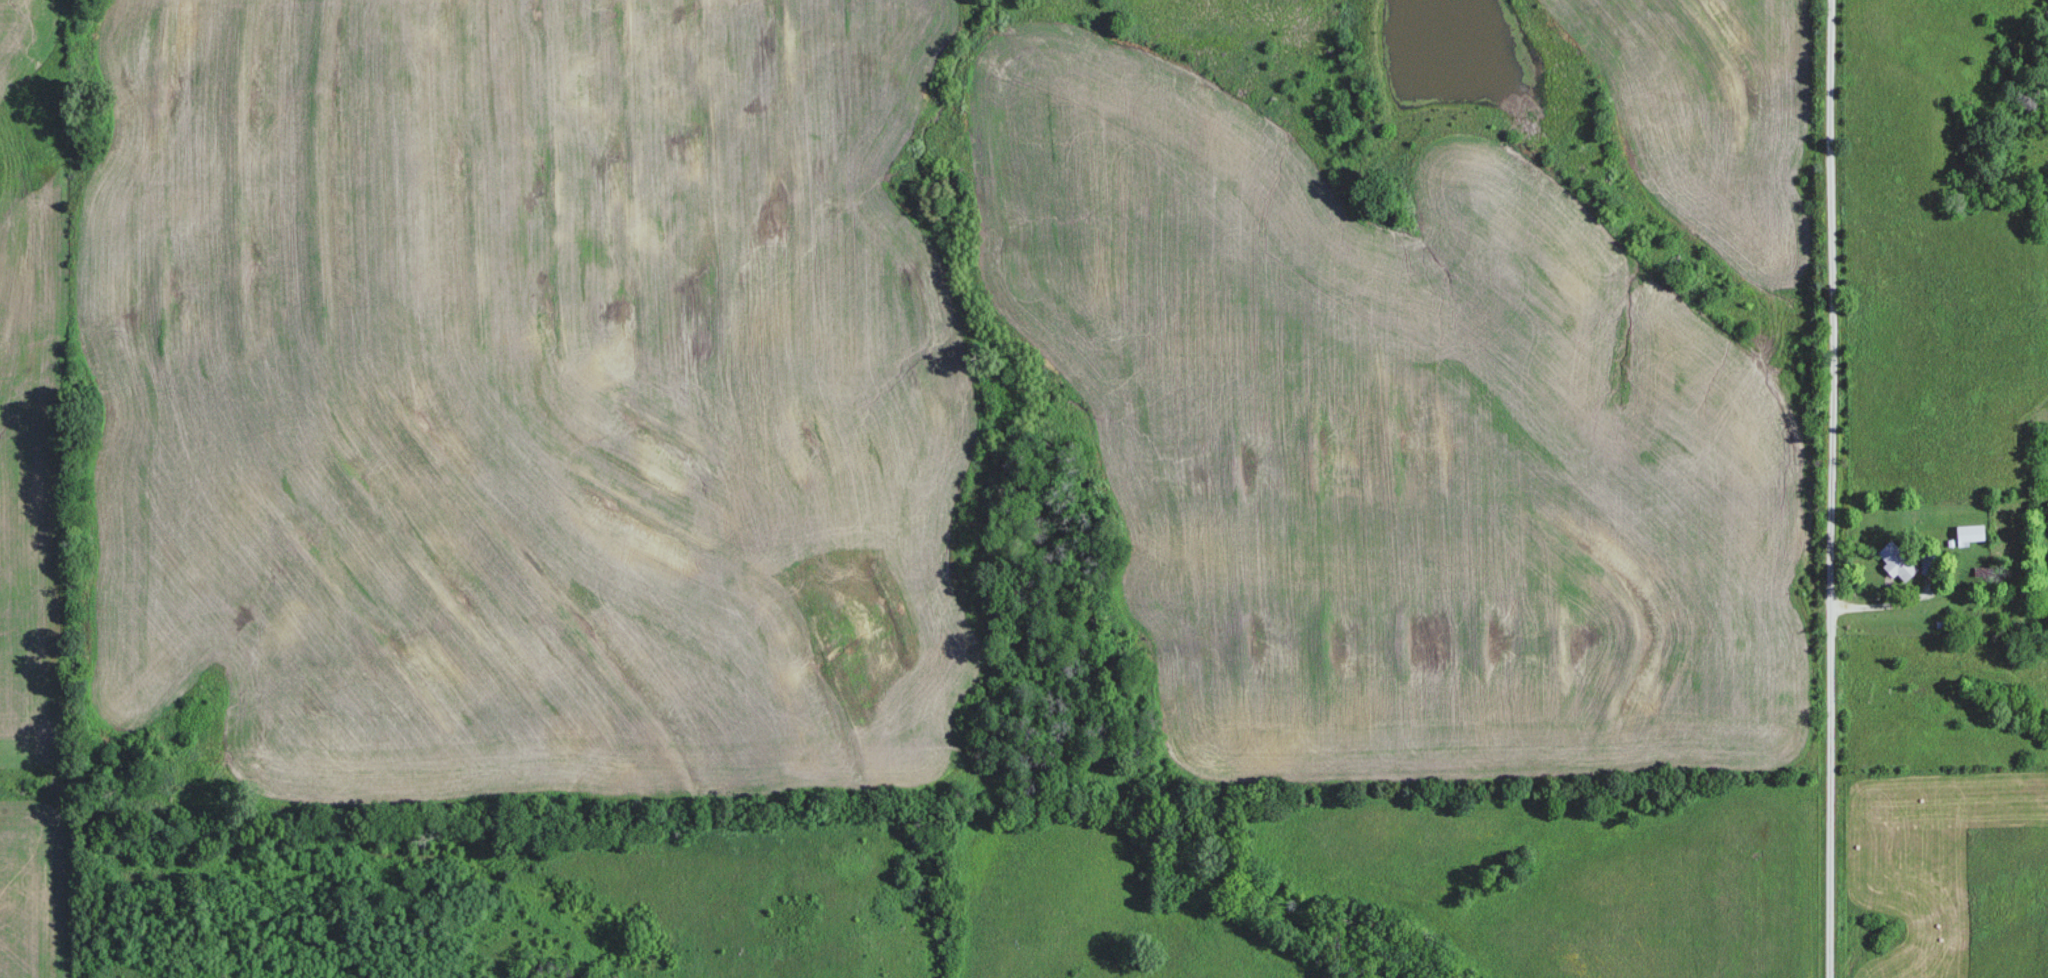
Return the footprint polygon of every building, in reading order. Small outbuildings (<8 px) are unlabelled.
[(1959,527),(1959,545),(1988,545),(1988,527),(1959,527)] [(1876,554),(1905,585),(1920,571),(1892,540),(1876,554)] [(1939,555),(1922,555),(1922,574),(1939,574),(1939,555)]
